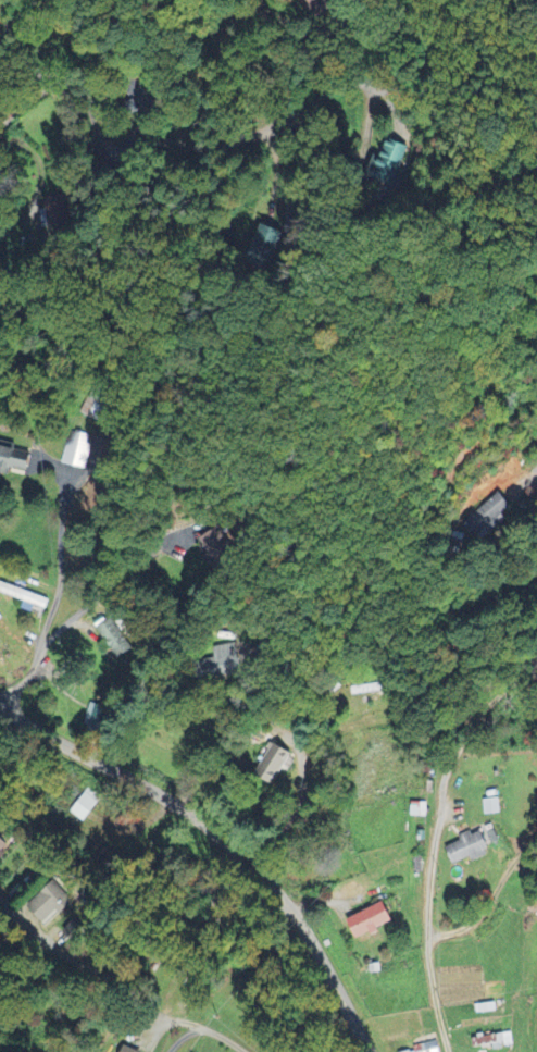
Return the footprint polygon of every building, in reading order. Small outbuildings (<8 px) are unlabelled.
[(43,201),(46,229),(67,227),(64,199),(43,201)] [(63,466),(86,469),(90,438),(67,435),(63,466)] [(0,447),(0,475),(11,477),(13,469),(30,473),(33,460),(20,457),(21,451),(0,447)] [(515,511),(501,494),(471,517),(484,534),(515,511)] [(217,572),(239,557),(219,528),(202,540),(213,556),(208,559),(217,572)] [(49,601),(12,587),(8,596),(26,603),(24,610),(43,617),(49,601)] [(132,651),(107,614),(94,623),(118,660),(132,651)] [(278,786),(290,750),(272,744),(260,780),(278,786)] [(102,799),(89,789),(71,813),(84,823),(102,799)] [(484,816),(501,814),(499,799),(483,801),(484,816)] [(428,817),(428,804),(413,803),(412,817),(428,817)] [(448,848),(455,866),(473,858),(475,862),(490,856),(489,851),(501,846),(495,829),(474,838),(472,832),(460,837),(463,842),(448,848)] [(10,848),(0,838),(0,858),(10,848)] [(395,923),(386,903),(350,920),(359,940),(395,923)] [(495,1046),(496,1050),(516,1046),(513,1032),(480,1039),(482,1049),(495,1046)] [(439,1042),(414,1047),(415,1051),(414,1051),(441,1051),(439,1042)]
